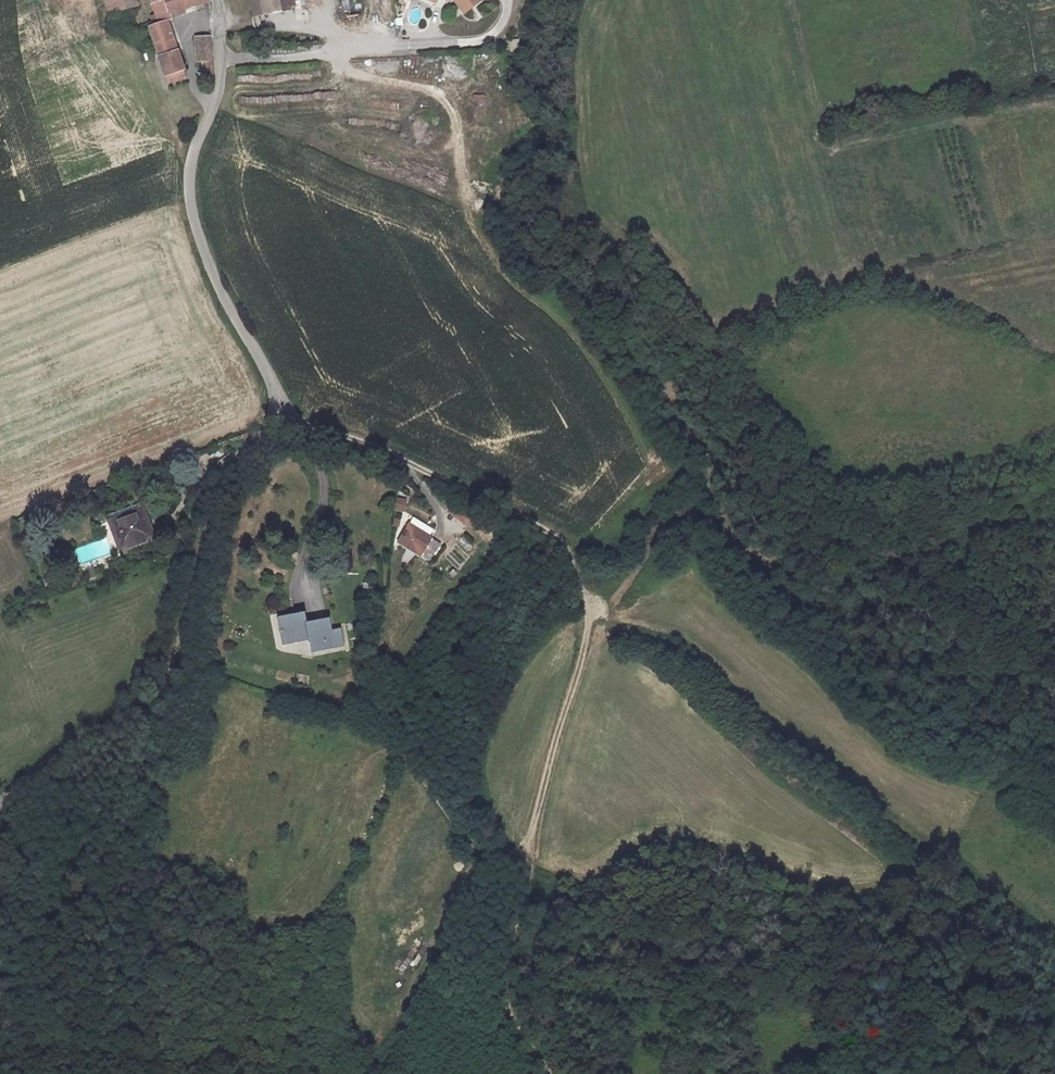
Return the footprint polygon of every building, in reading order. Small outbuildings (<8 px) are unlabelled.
[(107,21),(134,12),(129,0),(99,0),(107,21)] [(149,10),(172,0),(145,0),(149,10)] [(149,10),(156,26),(157,29),(147,33),(164,81),(182,74),(164,25),(181,18),(180,15),(206,5),(206,0),(172,0),(149,10)] [(293,0),(248,0),(251,14),(294,5),(293,0)] [(351,9),(349,0),(341,0),(344,11),(351,9)] [(464,9),(476,0),(457,0),(464,9)] [(214,83),(210,41),(195,42),(198,65),(203,65),(205,84),(214,83)] [(406,512),(408,498),(398,497),(395,510),(406,512)] [(454,504),(448,512),(467,525),(473,517),(454,504)] [(139,509),(105,521),(118,557),(151,545),(139,509)] [(413,519),(401,540),(422,553),(434,532),(413,519)] [(463,537),(459,542),(469,551),(474,546),(463,537)] [(50,581),(37,585),(39,591),(52,587),(50,581)] [(278,614),(279,621),(283,643),(310,638),(307,620),(305,609),(278,614)] [(307,620),(310,638),(312,650),(345,645),(342,626),(334,628),(332,616),(307,620)]
